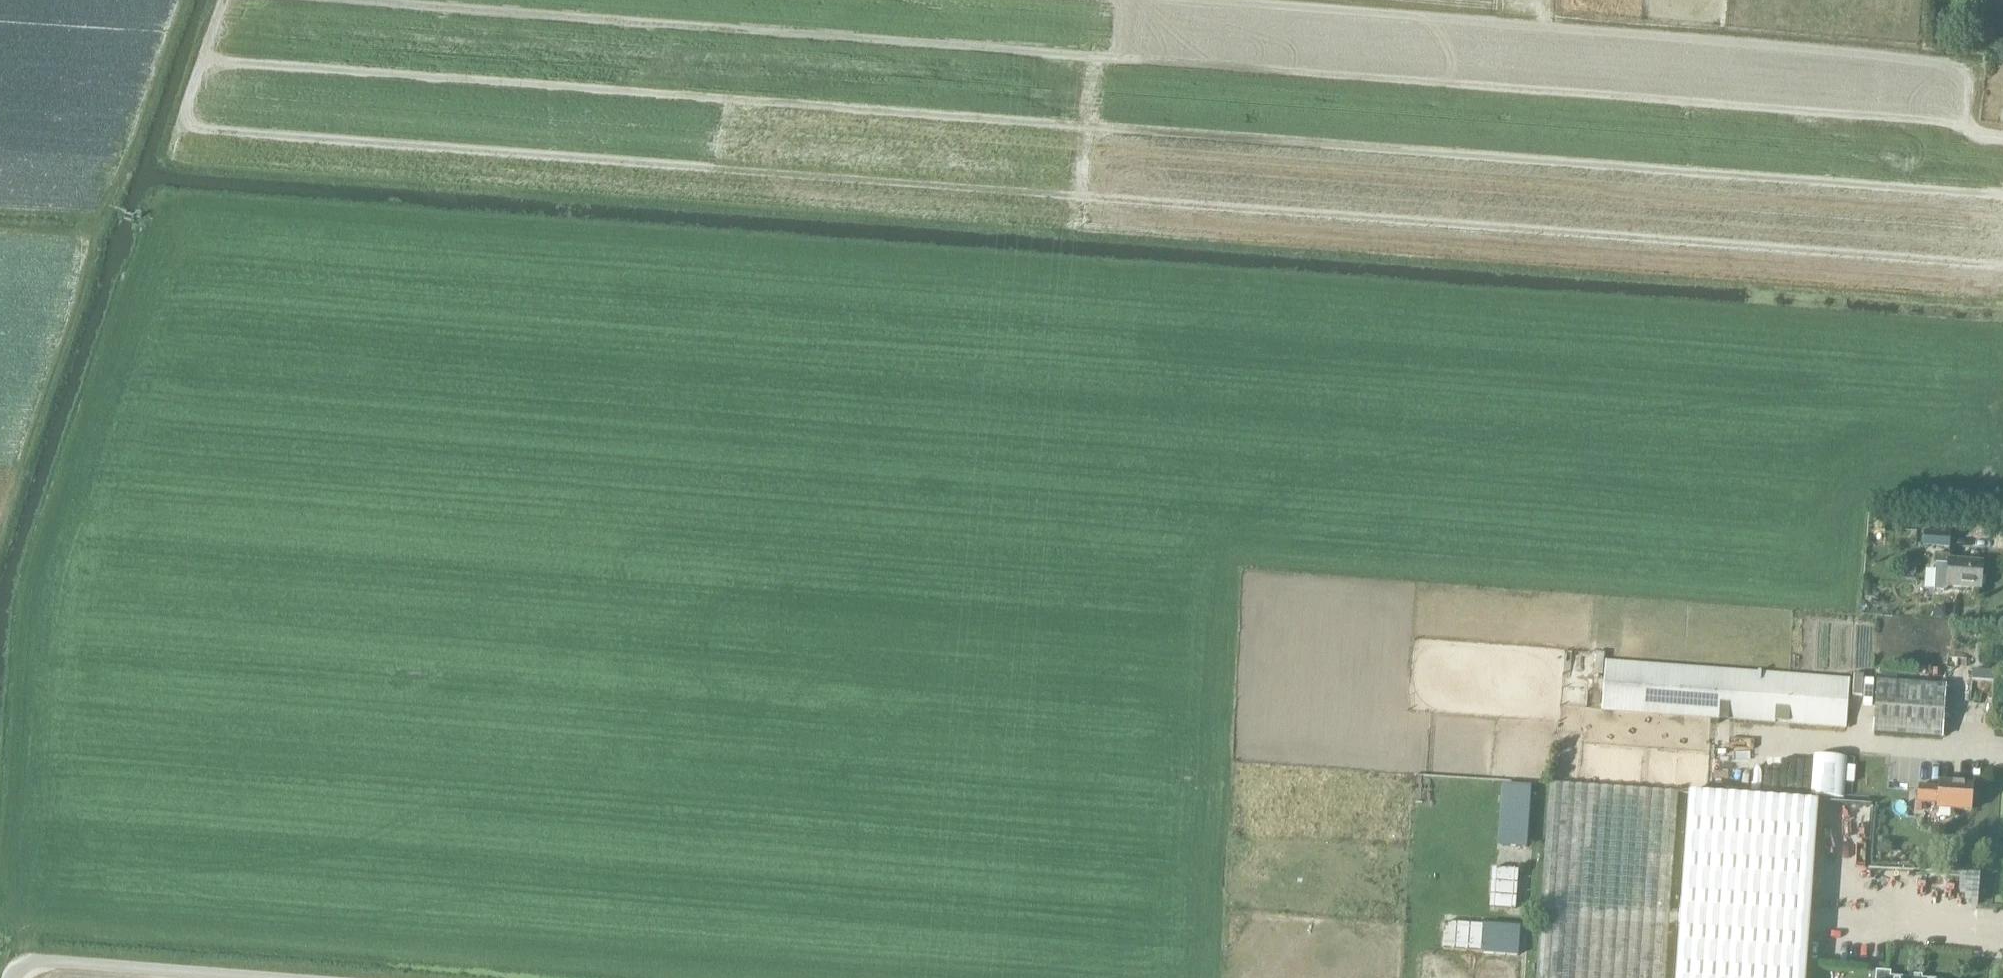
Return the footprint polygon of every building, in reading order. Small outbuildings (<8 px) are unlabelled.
[(1925,533),(1925,546),(1950,548),(1951,534),(1925,533)] [(1937,557),(1935,590),(1945,591),(1950,586),(1981,589),(1983,562),(1951,559),(1952,558),(1937,557)] [(1936,615),(1945,616),(1945,607),(1937,607),(1936,615)] [(1596,652),(1594,674),(1602,675),(1604,653),(1596,652)] [(1603,710),(1846,728),(1849,680),(1606,662),(1603,710)] [(1854,676),(1853,697),(1862,698),(1863,676),(1854,676)] [(1873,735),(1941,740),(1945,686),(1895,683),(1880,682),(1877,681),(1873,735)] [(1815,757),(1812,796),(1844,799),(1847,759),(1815,757)] [(1939,781),(1939,787),(1919,786),(1918,801),(1938,802),(1937,809),(1972,811),(1974,784),(1939,781)] [(1503,784),(1499,843),(1525,845),(1529,785),(1503,784)] [(1680,793),(1552,784),(1537,977),(1666,977),(1680,793)] [(1820,809),(1688,801),(1677,977),(1809,977),(1820,809)] [(1484,924),(1482,953),(1517,955),(1519,926),(1484,924)]
